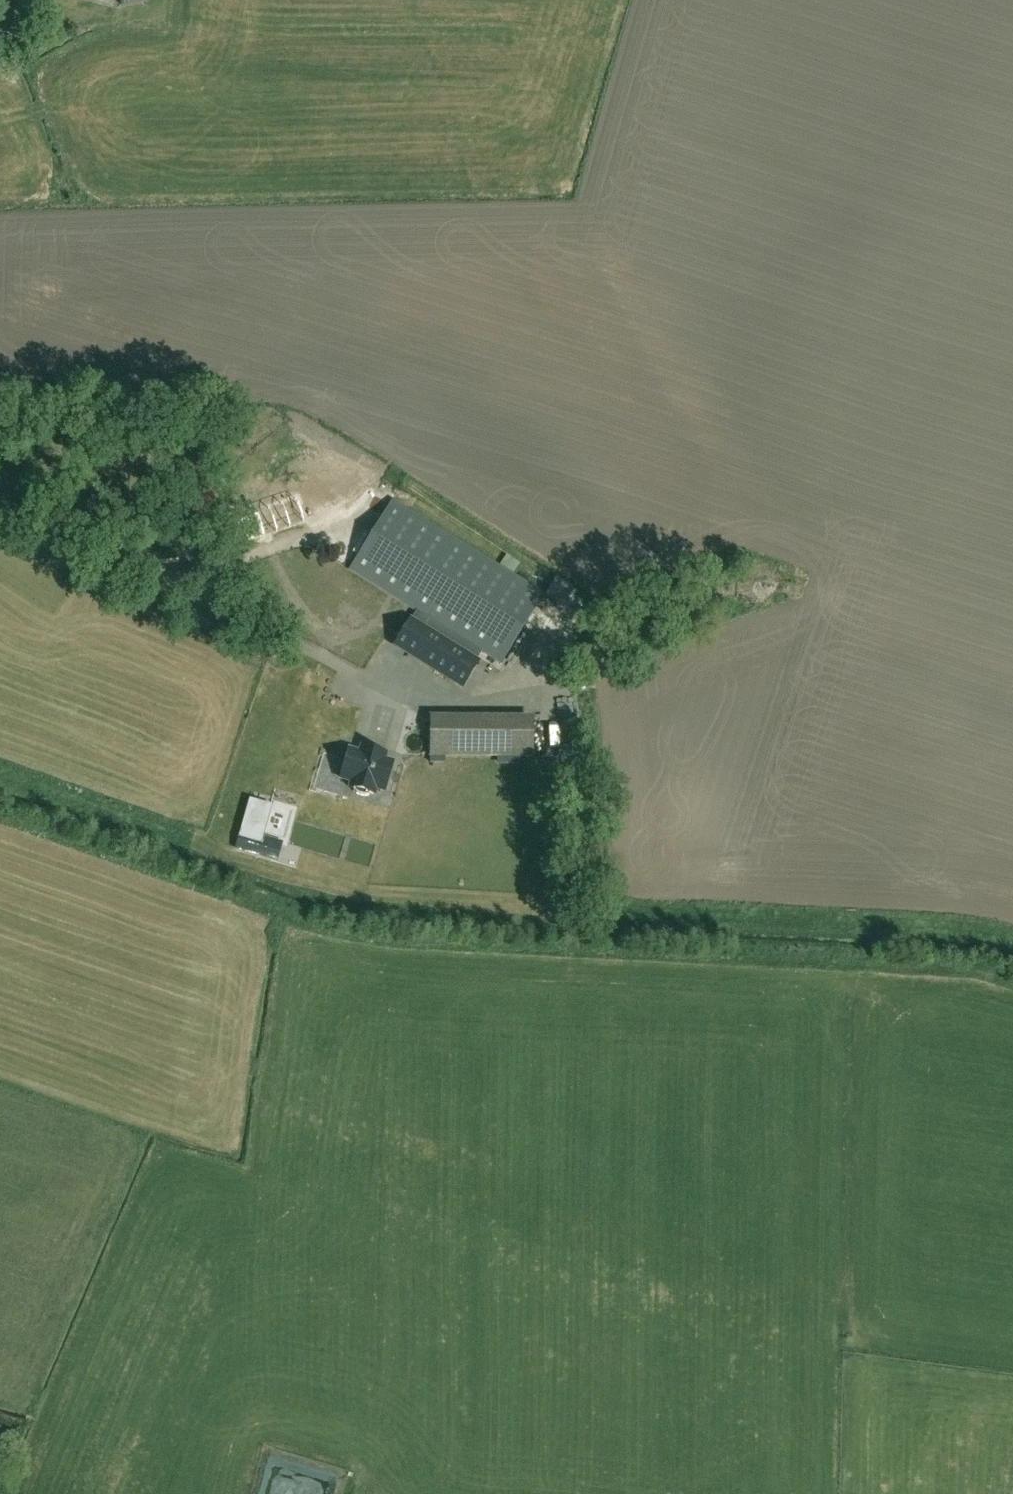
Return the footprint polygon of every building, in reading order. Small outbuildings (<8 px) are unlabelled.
[(245,515),(240,517),(248,542),(254,540),(265,536),(305,522),(296,497),(279,503),(245,515)] [(545,593),(412,511),(392,499),(348,570),(501,664),(545,593)] [(410,618),(393,645),(462,689),(479,662),(410,618)] [(533,757),(533,721),(430,720),(430,756),(533,757)] [(340,779),(351,783),(350,787),(354,788),(353,791),(356,794),(365,797),(369,796),(370,793),(374,794),(376,788),(385,791),(393,762),(384,759),(386,753),(362,746),(360,752),(349,749),(340,779)] [(256,856),(277,862),(283,842),(261,836),(256,856)] [(243,917),(241,925),(263,931),(265,923),(243,917)] [(303,1490),(333,1493),(336,1478),(288,1471),(287,1480),(304,1482),(303,1490)]
